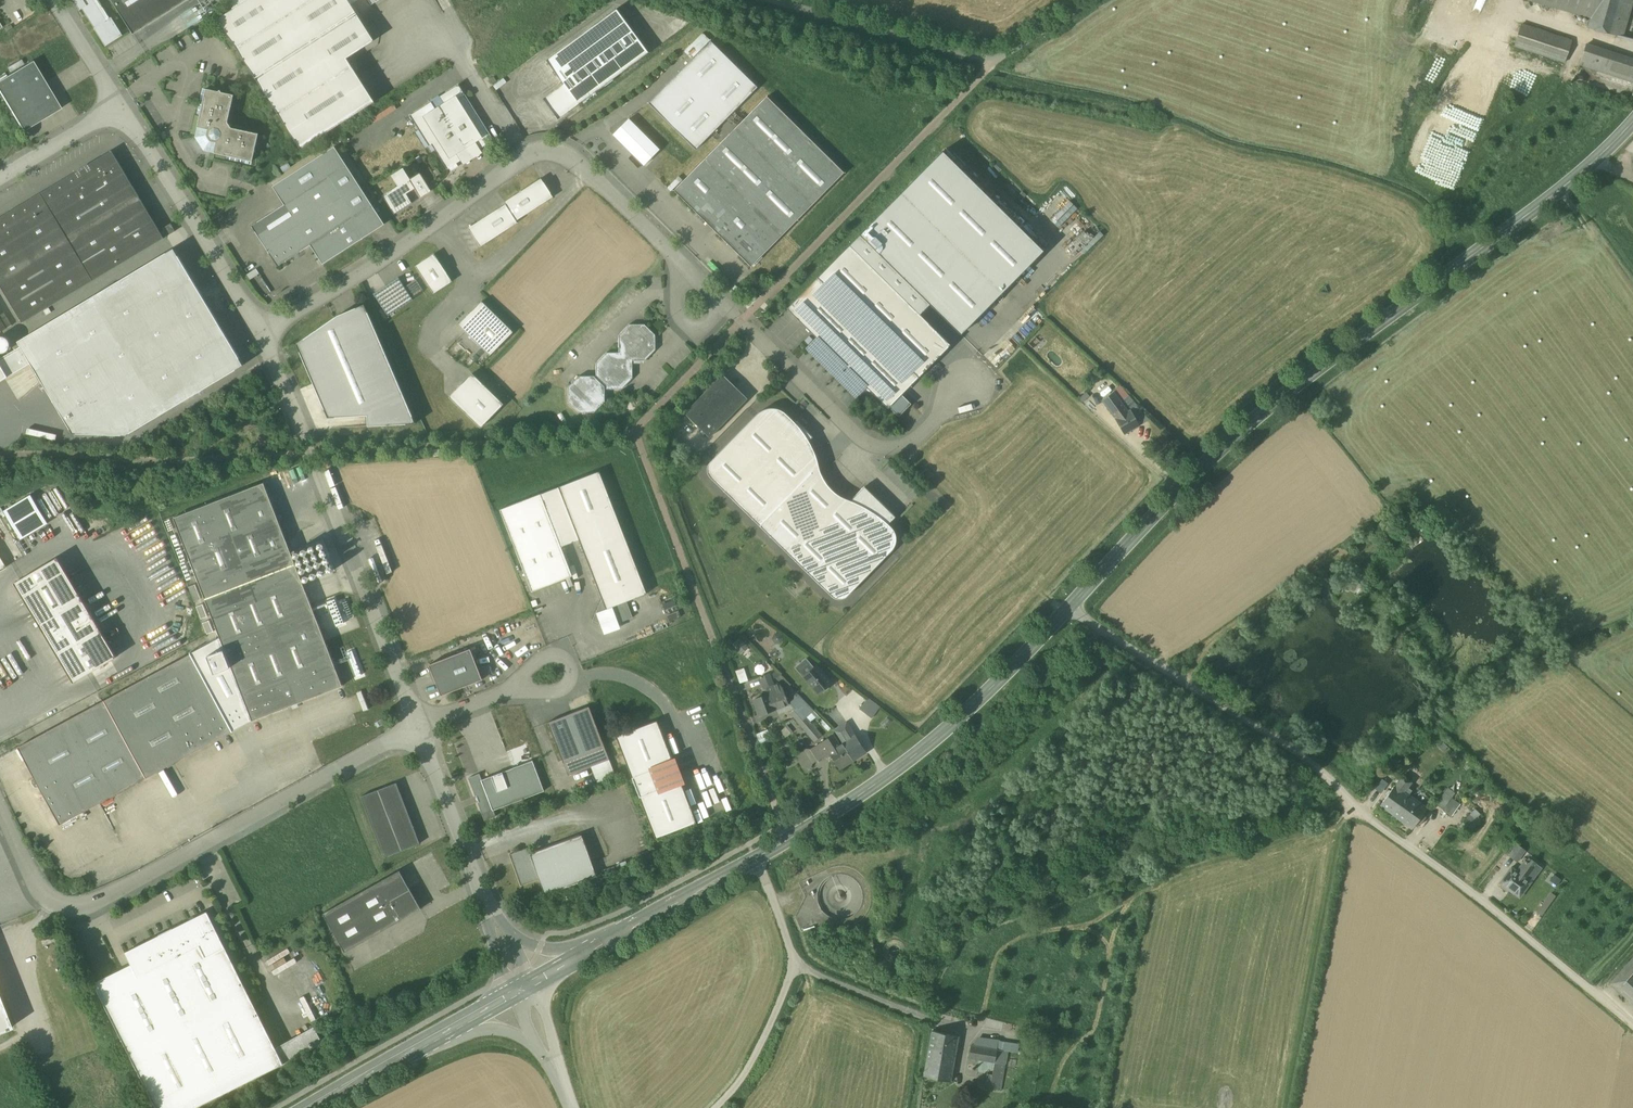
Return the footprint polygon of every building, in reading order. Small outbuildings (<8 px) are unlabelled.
[(106,44),(121,35),(99,0),(79,0),(106,44)] [(133,34),(187,0),(112,0),(133,34)] [(218,19),(301,149),(375,102),(347,58),(374,41),(349,0),(248,0),(218,19)] [(1474,0),(1445,0),(1443,5),(1470,13),(1474,0)] [(1591,18),(1596,0),(1528,0),(1591,18)] [(1588,28),(1612,35),(1622,0),(1596,0),(1591,18),(1588,28)] [(617,9),(547,60),(564,84),(579,104),(649,53),(624,18),(617,9)] [(1572,41),(1521,24),(1514,45),(1565,62),(1572,41)] [(686,66),(649,103),(660,114),(696,149),(758,87),(711,41),(686,65),(686,66)] [(1586,45),(1580,63),(1632,81),(1632,61),(1586,45)] [(33,61),(0,81),(0,92),(24,131),(61,108),(33,61)] [(564,84),(543,99),(559,119),(564,115),(579,104),(564,84)] [(465,94),(459,85),(440,97),(446,106),(437,111),(431,102),(410,116),(429,146),(432,144),(448,169),(461,161),(463,160),(457,150),(472,141),(478,150),(480,149),(494,140),(465,94)] [(234,95),(203,89),(197,115),(200,116),(196,137),(204,150),(226,155),(225,159),(251,165),(258,134),(232,128),(228,122),(234,95)] [(431,102),(437,111),(446,106),(440,97),(439,95),(430,101),(431,102)] [(844,173),(767,97),(674,190),(751,266),(844,173)] [(660,149),(629,118),(613,135),(644,166),(660,149)] [(461,161),(464,165),(483,153),(480,149),(478,150),(472,141),(457,150),(463,160),(461,161)] [(385,224),(334,146),(272,186),(284,204),(251,225),(278,266),(311,245),(323,264),(371,233),(385,224)] [(112,150),(41,193),(69,239),(140,197),(112,150)] [(1043,250),(943,152),(860,235),(930,304),(960,334),(1043,250)] [(403,170),(394,176),(400,185),(409,179),(403,170)] [(431,191),(420,172),(409,179),(415,189),(421,198),(431,191)] [(541,178),(510,199),(505,202),(506,204),(511,213),(516,221),(540,206),(553,197),(541,178)] [(400,185),(383,196),(395,214),(412,203),(407,194),(415,189),(409,179),(400,185)] [(41,193),(0,217),(0,285),(22,322),(93,280),(69,239),(41,193)] [(140,197),(69,239),(93,280),(164,238),(140,197)] [(1051,218),(1060,226),(1078,207),(1069,199),(1051,218)] [(496,210),(487,216),(480,221),(469,228),(481,247),(518,223),(516,221),(511,213),(506,204),(496,210)] [(1085,252),(1103,235),(1091,222),(1065,248),(1073,256),(1081,249),(1085,252)] [(930,304),(860,235),(850,245),(920,314),(930,304)] [(920,314),(850,245),(818,277),(919,377),(951,344),(920,314)] [(175,248),(19,341),(76,431),(123,436),(242,366),(175,248)] [(452,281),(435,254),(416,266),(434,293),(452,281)] [(404,287),(398,277),(373,294),(388,316),(424,292),(416,279),(404,287)] [(919,377),(818,277),(787,308),(818,339),(865,385),(888,408),(889,407),(902,394),(919,377)] [(513,332),(482,301),(480,303),(480,302),(471,312),(459,325),(490,355),(513,332)] [(359,307),(335,318),(296,344),(313,381),(329,418),(368,415),(368,426),(416,423),(365,305),(359,307)] [(619,352),(607,352),(596,363),(596,376),(579,376),(568,387),(569,402),(572,405),(579,413),(595,412),(602,405),(605,401),(605,389),(622,389),(633,378),(633,361),(645,361),(656,350),(656,335),(645,324),(630,324),(619,335),(619,352)] [(865,385),(818,339),(809,348),(829,368),(831,366),(837,373),(836,374),(856,394),(865,385)] [(8,376),(0,362),(0,381),(8,376)] [(504,404),(473,373),(471,375),(461,384),(461,385),(449,397),(459,406),(481,427),(502,406),(504,404)] [(723,374),(685,413),(710,437),(743,403),(748,398),(723,374)] [(1103,399),(1116,418),(1127,411),(1113,392),(1103,399)] [(902,394),(889,407),(899,416),(911,404),(902,394)] [(764,409),(758,413),(710,462),(708,466),(708,470),(708,474),(711,477),(734,500),(833,596),(836,598),(840,599),(844,598),(847,596),(892,550),(895,545),(896,538),(895,532),(892,527),(889,524),(896,516),(872,494),(871,496),(863,488),(851,500),(845,498),(840,495),(838,497),(795,455),(809,441),(813,437),(797,421),(796,423),(786,413),(779,409),(772,408),(764,409)] [(1127,411),(1116,418),(1125,433),(1140,424),(1131,409),(1127,411)] [(809,441),(795,455),(838,497),(840,495),(835,492),(830,488),(827,483),(823,477),(820,471),(819,464),(817,457),(812,447),(809,441)] [(647,593),(600,471),(559,487),(579,540),(602,599),(606,609),(627,601),(647,593)] [(274,508),(264,482),(202,506),(173,517),(220,637),(252,721),(311,698),(343,686),(311,604),(274,508)] [(863,488),(871,496),(872,494),(865,486),(863,488)] [(579,540),(559,487),(541,494),(561,547),(579,540)] [(48,523),(31,494),(4,510),(21,539),(48,523)] [(541,494),(500,510),(532,591),(573,576),(561,547),(541,494)] [(117,657),(58,557),(14,583),(74,683),(117,657)] [(627,601),(606,609),(602,599),(593,620),(614,629),(617,623),(633,617),(627,601)] [(741,653),(749,645),(739,636),(732,644),(741,653)] [(220,637),(191,653),(233,731),(252,721),(220,637)] [(471,648),(429,664),(441,695),(483,679),(471,648)] [(191,653),(104,700),(147,778),(202,748),(233,731),(191,653)] [(814,668),(806,659),(796,667),(804,676),(814,668)] [(831,682),(817,666),(814,668),(804,676),(804,677),(818,693),(831,682)] [(739,682),(748,679),(745,667),(736,669),(739,682)] [(770,674),(762,677),(762,676),(760,677),(761,677),(760,677),(765,689),(767,688),(767,687),(774,685),(770,674)] [(799,695),(779,674),(776,677),(795,698),(799,695)] [(774,685),(767,687),(767,688),(769,694),(770,693),(776,709),(789,704),(786,698),(787,697),(786,695),(785,695),(782,687),(779,683),(774,685)] [(769,694),(754,699),(760,715),(776,709),(770,693),(769,694)] [(795,698),(790,702),(791,703),(795,709),(805,701),(799,695),(795,698)] [(881,708),(868,698),(860,709),(873,718),(881,708)] [(104,700),(18,747),(60,825),(147,778),(104,700)] [(810,721),(806,717),(814,710),(805,701),(795,709),(790,713),(810,736),(809,737),(814,741),(814,740),(815,741),(822,735),(811,722),(812,722),(811,721),(810,721)] [(866,752),(852,730),(836,705),(826,712),(830,719),(830,720),(845,742),(843,744),(853,760),(866,752)] [(589,706),(548,722),(568,775),(591,766),(609,759),(589,706)] [(382,719),(375,723),(378,727),(385,723),(382,719)] [(657,720),(616,736),(640,797),(656,838),(696,822),(681,781),(667,786),(660,788),(653,770),(660,767),(673,762),(657,720)] [(785,725),(781,731),(787,735),(791,729),(785,725)] [(767,740),(765,730),(757,732),(760,742),(767,740)] [(853,760),(843,744),(841,745),(834,734),(823,741),(830,753),(840,768),(853,760)] [(823,741),(816,746),(811,748),(819,760),(830,753),(823,741)] [(609,759),(591,766),(598,783),(616,776),(609,759)] [(544,791),(533,760),(512,768),(482,779),(480,773),(468,777),(484,820),(496,816),(494,810),(544,791)] [(667,786),(681,781),(673,762),(660,767),(653,770),(660,788),(667,786)] [(1395,785),(1380,805),(1397,817),(1396,818),(1411,828),(1415,823),(1418,825),(1420,825),(1426,817),(1425,815),(1423,813),(1426,808),(1409,795),(1412,791),(1407,787),(1411,782),(1402,776),(1395,786),(1395,785)] [(420,843),(397,782),(367,794),(361,796),(384,857),(420,843)] [(1444,792),(1436,803),(1443,808),(1451,797),(1444,792)] [(1451,797),(1443,808),(1451,814),(1459,804),(1451,797)] [(1467,818),(1461,825),(1471,833),(1474,829),(1477,825),(1467,818)] [(580,835),(531,853),(531,852),(526,848),(511,853),(510,854),(510,855),(521,885),(539,879),(544,892),(545,895),(548,894),(564,888),(595,877),(597,876),(592,863),(583,837),(582,835),(580,835)] [(1518,844),(1510,855),(1517,860),(1525,849),(1518,844)] [(1535,869),(1525,861),(1516,871),(1526,879),(1535,869)] [(1516,871),(1511,867),(1499,883),(1509,890),(1519,898),(1531,883),(1526,879),(1516,871)] [(400,870),(323,913),(345,951),(367,939),(421,908),(410,889),(400,870)] [(1552,873),(1549,881),(1558,884),(1561,877),(1552,873)] [(1509,890),(1499,883),(1497,885),(1504,891),(1503,891),(1507,894),(1509,890)] [(1542,914),(1556,894),(1550,890),(1537,910),(1542,914)] [(126,952),(125,952),(131,964),(119,970),(94,983),(157,1107),(194,1107),(240,1085),(283,1064),(250,997),(222,941),(208,912),(207,911),(126,952)] [(1612,983),(1626,996),(1632,989),(1632,960),(1612,983)] [(0,999),(0,1033),(11,1028),(0,999)] [(960,1035),(932,1030),(924,1076),(926,1077),(952,1081),(960,1035)] [(997,1049),(971,1045),(969,1060),(994,1064),(996,1051),(997,1049)] [(1007,1052),(996,1051),(994,1064),(993,1074),(986,1073),(984,1087),(1001,1090),(1007,1052)]
